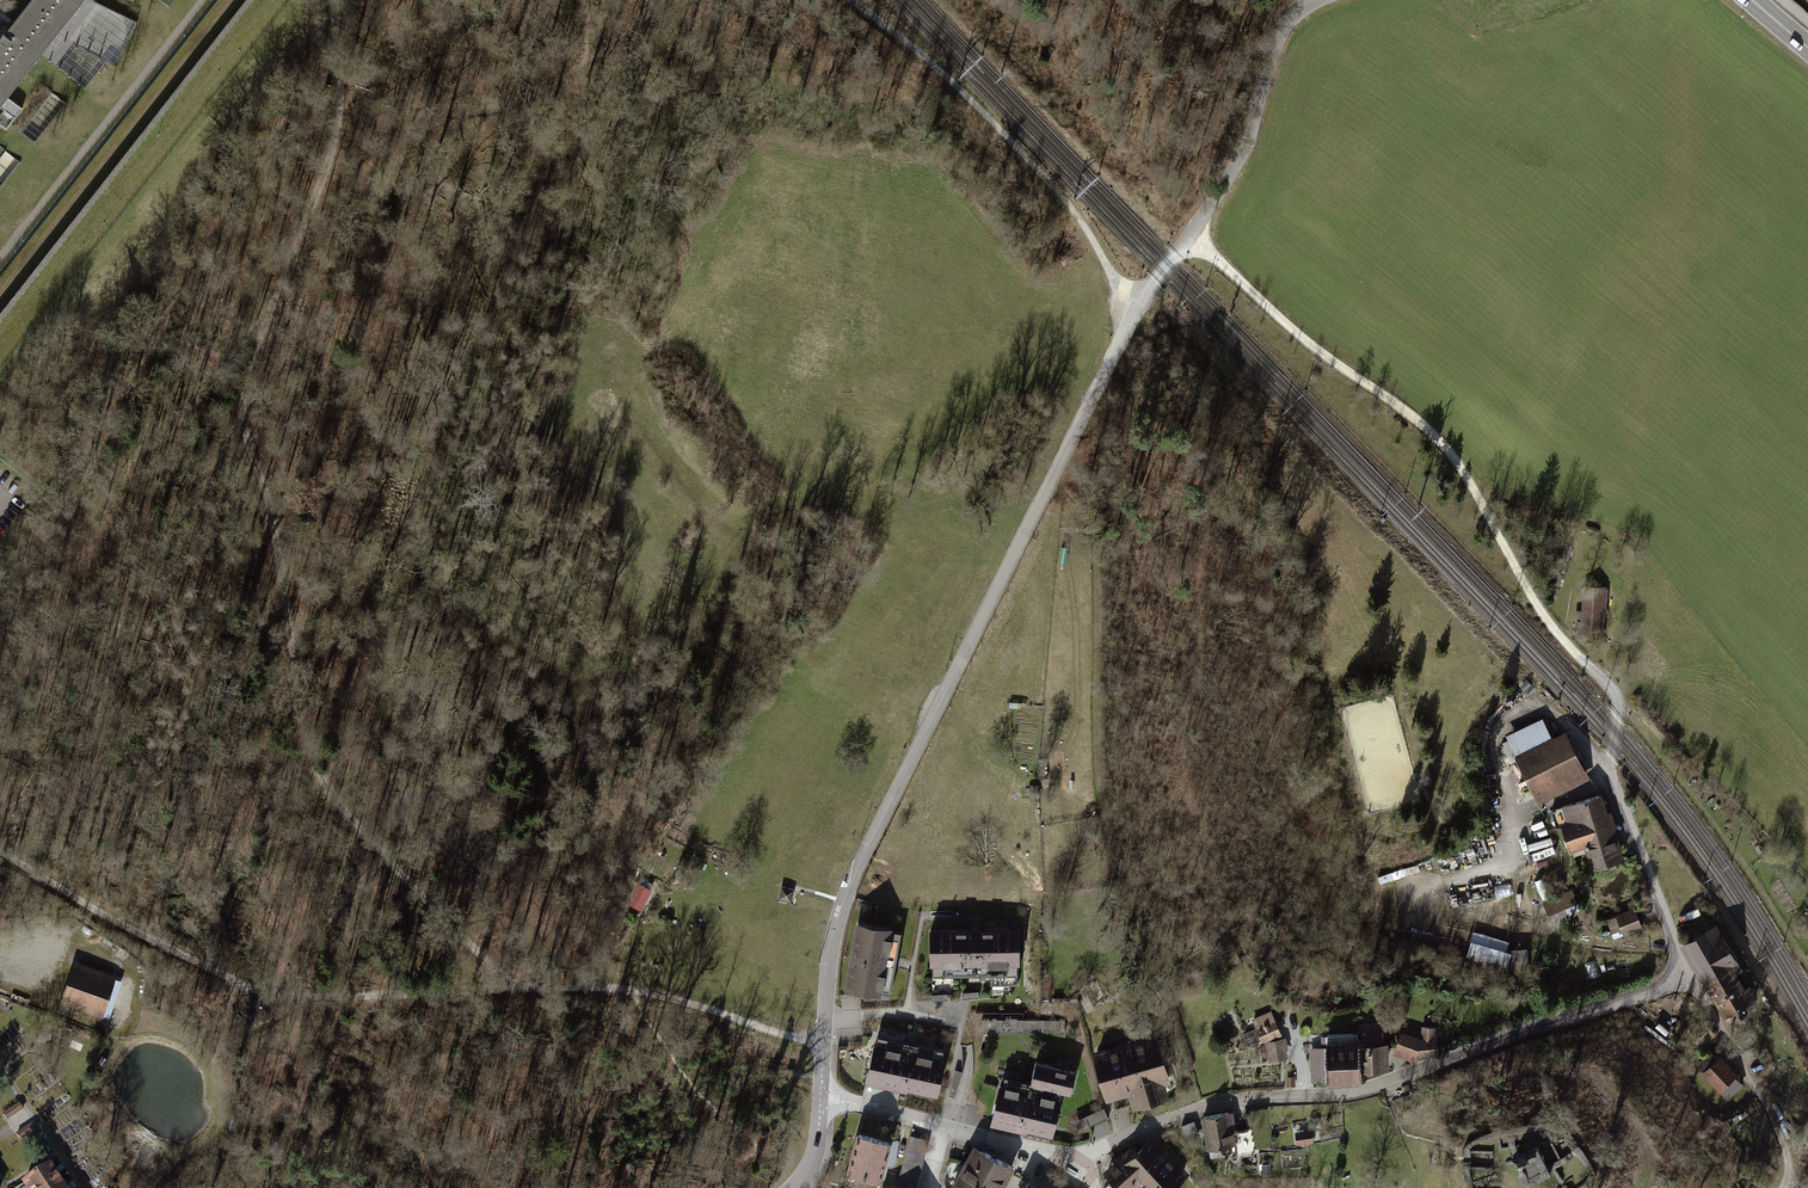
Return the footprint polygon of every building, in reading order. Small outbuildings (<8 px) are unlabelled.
[(82,0),(31,0),(0,38),(0,104),(82,0)] [(139,15),(106,0),(94,0),(61,70),(90,84),(104,54),(118,60),(139,15)] [(1620,581),(1595,580),(1594,627),(1619,627),(1620,581)] [(1506,736),(1516,755),(1552,737),(1542,718),(1506,736)] [(1552,737),(1516,755),(1539,802),(1589,778),(1566,731),(1552,737)] [(1603,794),(1563,806),(1568,821),(1561,823),(1571,854),(1586,850),(1593,872),(1627,861),(1622,843),(1613,813),(1609,814),(1608,808),(1603,794)] [(640,876),(626,902),(640,910),(654,883),(640,876)] [(780,885),(777,900),(791,903),(795,889),(780,885)] [(1572,889),(1543,902),(1549,917),(1579,904),(1572,889)] [(1634,908),(1615,915),(1616,917),(1607,921),(1613,937),(1622,933),(1623,935),(1642,928),(1634,908)] [(1692,935),(1680,942),(1691,961),(1704,983),(1722,1015),(1757,995),(1751,986),(1745,990),(1734,970),(1741,965),(1716,921),(1710,924),(1703,911),(1685,922),(1692,935)] [(892,930),(856,924),(845,990),(880,995),(881,991),(891,993),(896,962),(901,934),(891,932),(892,930)] [(1507,962),(1514,941),(1476,928),(1469,949),(1507,962)] [(970,930),(929,931),(930,967),(933,967),(933,976),(991,975),(991,985),(1018,985),(1017,965),(1020,965),(1020,929),(970,930)] [(1548,959),(1535,961),(1536,975),(1550,974),(1548,959)] [(73,961),(59,999),(105,1016),(119,977),(73,961)] [(1272,1012),(1253,1020),(1257,1028),(1243,1034),(1249,1047),(1262,1041),(1263,1044),(1282,1035),(1272,1012)] [(1401,1032),(1393,1054),(1416,1062),(1419,1057),(1438,1055),(1438,1035),(1435,1034),(1436,1028),(1422,1027),(1421,1039),(1401,1032)] [(911,1035),(880,1028),(868,1084),(908,1093),(909,1091),(938,1098),(949,1051),(909,1042),(911,1035)] [(1364,1041),(1365,1071),(1390,1070),(1390,1045),(1386,1046),(1385,1032),(1364,1033),(1364,1041)] [(1158,1033),(1092,1052),(1106,1103),(1130,1096),(1134,1110),(1170,1100),(1166,1085),(1173,1083),(1158,1033)] [(1358,1036),(1326,1037),(1326,1041),(1327,1048),(1328,1082),(1329,1087),(1334,1087),(1365,1085),(1365,1071),(1364,1041),(1358,1042),(1358,1036)] [(1287,1039),(1266,1043),(1269,1062),(1288,1059),(1287,1051),(1289,1050),(1287,1039)] [(1328,1082),(1327,1048),(1310,1049),(1312,1083),(1328,1082)] [(1702,1069),(1699,1072),(1718,1091),(1719,1090),(1728,1099),(1743,1085),(1733,1074),(1737,1070),(1719,1051),(1715,1055),(1710,1049),(1696,1063),(1702,1069)] [(1023,1076),(1006,1072),(1003,1087),(998,1086),(989,1126),(1025,1134),(1025,1132),(1053,1138),(1063,1095),(1071,1097),(1076,1073),(1036,1064),(1031,1085),(1021,1083),(1023,1076)] [(1296,1077),(1287,1077),(1287,1087),(1296,1087),(1296,1077)] [(19,1103),(3,1114),(8,1121),(24,1110),(19,1103)] [(1104,1109),(1086,1117),(1091,1127),(1109,1119),(1104,1109)] [(1230,1110),(1199,1114),(1204,1149),(1235,1144),(1230,1110)] [(33,1123),(17,1134),(22,1141),(38,1130),(33,1123)] [(1101,1169),(1118,1187),(1131,1187),(1134,1185),(1136,1187),(1171,1187),(1189,1172),(1168,1149),(1152,1130),(1135,1145),(1132,1142),(1101,1169)] [(1309,1130),(1293,1132),(1295,1145),(1311,1143),(1309,1130)] [(847,1172),(882,1182),(882,1179),(885,1180),(888,1166),(891,1166),(895,1164),(898,1149),(899,1141),(895,1140),(892,1142),(858,1133),(847,1172)] [(897,1184),(912,1187),(917,1187),(930,1141),(910,1136),(897,1184)] [(974,1148),(953,1187),(1005,1187),(1015,1169),(999,1161),(974,1148)] [(23,1184),(25,1187),(68,1187),(65,1184),(55,1168),(52,1165),(23,1184)]
